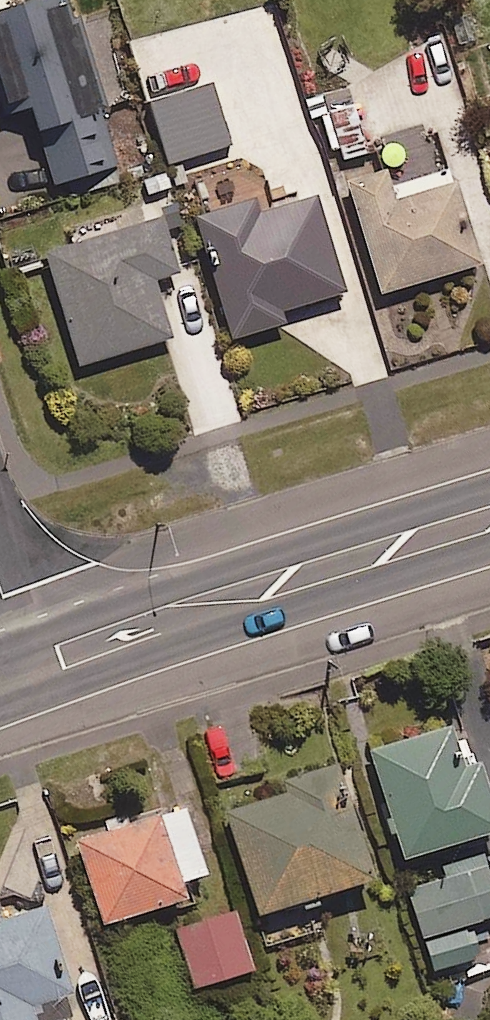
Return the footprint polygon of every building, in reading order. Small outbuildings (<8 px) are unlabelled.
[(118,171),(66,0),(65,0),(0,20),(0,108),(4,120),(29,112),(53,191),(118,171)] [(165,168),(229,150),(210,85),(146,104),(165,168)] [(334,167),(367,157),(346,90),(313,100),(334,167)] [(447,174),(385,194),(380,180),(345,191),(380,302),(478,271),(447,174)] [(277,319),(341,300),(314,205),(251,223),(247,209),(194,224),(230,346),(280,331),(277,319)] [(152,286),(175,280),(160,227),(45,259),(77,372),(169,345),(152,286)] [(489,811),(489,786),(464,707),(365,739),(399,841),(489,811)] [(304,886),(372,864),(335,750),(278,768),(281,777),(223,796),(268,938),(316,922),(304,886)] [(177,864),(202,856),(181,793),(76,827),(104,910),(184,883),(177,864)] [(489,901),(489,867),(484,851),(404,878),(432,960),(473,946),(461,911),(489,901)] [(0,903),(0,1019),(37,1019),(33,1006),(73,994),(42,891),(0,903)] [(188,975),(249,958),(233,897),(171,914),(188,975)]
